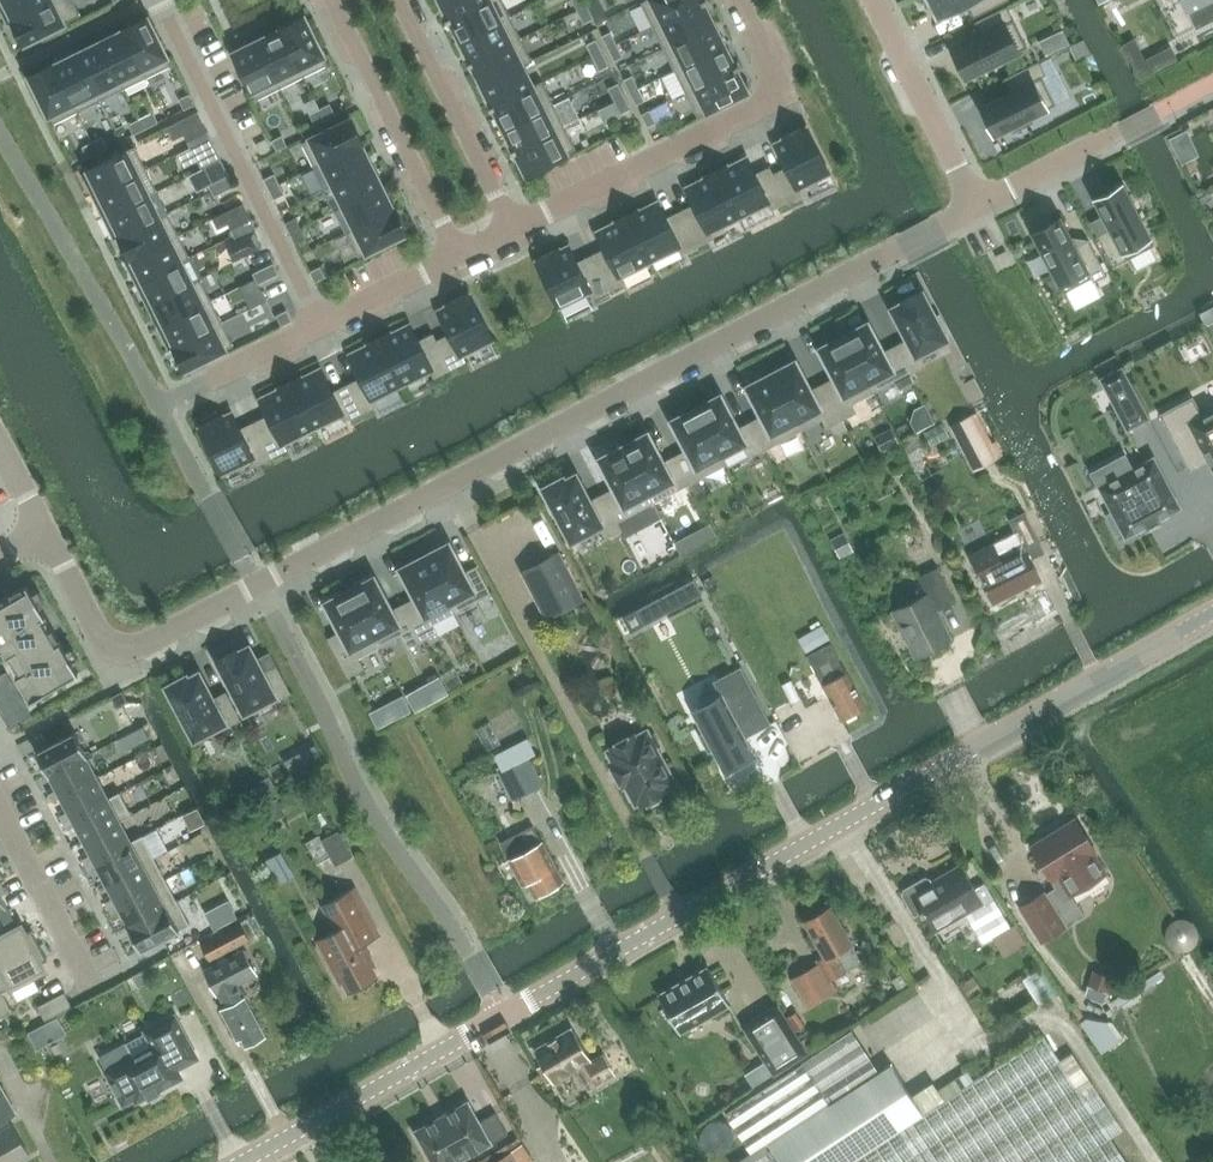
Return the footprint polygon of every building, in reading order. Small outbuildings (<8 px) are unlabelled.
[(14,19),(53,0),(5,0),(14,19)] [(14,19),(14,20),(25,42),(81,14),(74,0),(53,0),(14,19)] [(486,0),(442,0),(450,16),(446,18),(446,20),(486,0)] [(446,20),(447,21),(451,19),(461,40),(510,15),(503,0),(486,0),(446,20)] [(587,5),(584,0),(572,0),(577,10),(587,5)] [(653,26),(705,0),(644,0),(641,1),(653,26)] [(653,26),(664,48),(713,23),(703,3),(707,1),(706,0),(705,0),(653,26)] [(938,17),(967,3),(974,16),(1006,0),(929,0),(938,17)] [(1188,9),(1189,11),(1199,6),(1208,23),(1212,20),(1212,0),(1184,0),(1188,9)] [(587,5),(577,10),(584,23),(593,18),(587,5)] [(981,35),(952,49),(966,77),(1027,47),(1007,5),(975,21),(981,35)] [(597,9),(591,12),(597,23),(608,18),(606,12),(597,9)] [(521,37),(510,15),(461,40),(471,60),(467,62),(468,64),(521,37)] [(280,29),(304,75),(328,64),(304,16),(281,28),(280,29)] [(124,30),(147,77),(171,65),(148,17),(124,29),(124,30)] [(664,48),(675,69),(724,45),(713,23),(664,48)] [(304,75),(280,29),(257,40),(280,87),(304,75)] [(1054,34),(1060,47),(1069,43),(1063,29),(1054,34)] [(124,88),(147,77),(124,30),(101,41),(101,43),(124,88)] [(602,35),(608,48),(617,44),(610,31),(602,35)] [(532,59),(521,37),(468,64),(469,65),(473,63),(483,84),(532,59)] [(587,44),(593,57),(603,52),(596,39),(587,44)] [(1083,39),(1071,45),(1079,60),(1091,54),(1083,39)] [(257,40),(249,44),(233,52),(256,99),(280,87),(257,40)] [(124,88),(101,43),(101,41),(77,53),(101,99),(124,88)] [(608,48),(614,60),(623,56),(617,44),(608,48)] [(675,69),(686,91),(739,65),(738,63),(734,65),(724,45),(675,69)] [(1171,45),(1146,59),(1152,71),(1177,58),(1171,45)] [(599,69),(609,65),(603,52),(593,57),(599,69)] [(77,111),(101,99),(77,53),(54,64),(77,111)] [(490,107),(543,81),(542,80),(532,85),(522,65),(533,60),(532,59),(483,84),(493,104),(489,106),(490,107)] [(1010,92),(981,106),(995,134),(1011,126),(1014,131),(1033,121),(1030,116),(1055,103),(1042,76),(1046,74),(1039,60),(1003,78),(1010,92)] [(77,111),(54,64),(53,64),(30,76),(53,123),(77,111)] [(739,65),(686,91),(698,116),(747,91),(735,69),(739,67),(739,65)] [(624,79),(630,91),(638,87),(632,75),(624,79)] [(505,127),(554,103),(543,81),(490,107),(491,109),(495,107),(505,127)] [(624,95),(618,83),(608,87),(615,100),(624,95)] [(638,87),(630,91),(636,104),(645,100),(638,87)] [(179,98),(184,109),(194,104),(189,93),(179,98)] [(624,95),(615,100),(621,113),(631,108),(624,95)] [(330,103),(320,108),(325,118),(335,113),(330,103)] [(554,103),(505,127),(515,148),(511,150),(512,151),(565,125),(554,103)] [(325,118),(320,108),(310,113),(315,123),(325,118)] [(641,113),(647,126),(656,122),(649,109),(641,113)] [(153,111),(141,117),(146,128),(158,122),(153,111)] [(128,123),(134,134),(146,128),(141,117),(128,123)] [(323,162),(361,143),(361,142),(349,118),(302,142),(314,167),(323,163),(323,162)] [(565,125),(512,151),(512,153),(516,151),(527,172),(576,148),(565,125)] [(775,142),(787,166),(773,173),(773,174),(786,201),(801,193),(799,188),(830,173),(806,125),(782,137),(783,139),(775,142)] [(1185,130),(1169,138),(1173,145),(1189,137),(1185,130)] [(213,141),(208,131),(198,136),(203,146),(213,141)] [(282,135),(272,140),(277,150),(287,145),(282,135)] [(102,136),(92,141),(97,152),(108,147),(102,136)] [(203,146),(198,136),(187,141),(193,151),(203,146)] [(87,157),(97,152),(92,141),(82,146),(87,157)] [(323,162),(323,163),(333,183),(372,165),(361,143),(323,162)] [(135,145),(88,169),(100,191),(146,168),(135,145)] [(722,166),(716,169),(716,171),(739,217),(769,203),(771,208),(786,201),(773,174),(773,173),(770,166),(756,173),(747,156),(728,165),(727,164),(722,166)] [(372,165),(333,183),(344,205),(383,187),(372,165)] [(110,213),(112,213),(149,194),(149,195),(158,191),(146,168),(100,191),(110,213)] [(739,217),(716,171),(716,169),(704,175),(704,177),(686,187),(694,204),(680,211),(697,245),(712,237),(709,232),(739,217)] [(269,188),(279,183),(274,173),(264,178),(269,188)] [(235,185),(230,175),(220,180),(225,190),(235,185)] [(215,195),(225,190),(220,180),(209,185),(215,195)] [(279,183),(269,188),(274,198),(284,193),(279,183)] [(1123,184),(1095,199),(1110,228),(1097,234),(1113,266),(1154,244),(1123,184)] [(344,205),(355,226),(355,227),(393,208),(383,187),(344,205)] [(159,216),(159,215),(149,195),(149,194),(112,213),(110,213),(121,234),(120,235),(121,235),(159,216)] [(626,214),(627,216),(650,262),(679,247),(682,252),(697,245),(680,211),(666,218),(658,200),(639,210),(638,208),(633,210),(626,214)] [(355,227),(355,226),(346,231),(358,256),(406,232),(394,209),(393,208),(355,227)] [(167,211),(159,215),(159,216),(121,235),(131,257),(132,257),(179,234),(167,211)] [(605,248),(591,255),(608,289),(623,281),(620,276),(650,262),(627,216),(626,214),(614,220),(615,222),(597,231),(605,248)] [(296,217),(286,222),(291,232),(301,227),(296,217)] [(1060,217),(1032,231),(1064,292),(1091,277),(1093,281),(1107,274),(1088,239),(1075,246),(1060,217)] [(251,232),(257,229),(252,219),(241,224),(247,234),(251,232)] [(247,234),(241,224),(231,229),(236,239),(241,237),(247,234)] [(291,232),(296,242),(306,237),(301,227),(291,232)] [(251,232),(247,234),(241,237),(236,239),(229,243),(237,258),(258,248),(251,232)] [(190,257),(179,234),(132,257),(143,279),(144,278),(181,260),(181,261),(190,257)] [(608,289),(591,255),(577,262),(568,245),(561,249),(560,247),(536,259),(559,306),(590,291),(593,296),(608,289)] [(181,260),(144,278),(143,279),(154,301),(192,282),(191,281),(181,261),(181,260)] [(268,278),(279,273),(273,263),(263,268),(268,278)] [(310,271),(315,281),(325,276),(320,266),(310,271)] [(268,278),(263,268),(253,273),(258,283),(268,278)] [(165,323),(166,322),(211,300),(200,277),(191,281),(192,282),(154,301),(165,323)] [(909,338),(896,345),(910,372),(924,364),(918,352),(946,338),(943,334),(949,331),(939,314),(934,316),(921,290),(903,300),(904,302),(893,308),(909,338)] [(446,305),(438,309),(450,333),(436,340),(450,367),(465,360),(463,354),(493,339),(469,292),(445,303),(446,305)] [(222,322),(211,300),(166,322),(165,323),(176,345),(222,322)] [(287,309),(276,315),(281,325),(292,320),(287,309)] [(233,345),(222,322),(176,345),(175,346),(186,368),(233,345)] [(434,375),(450,367),(436,340),(433,333),(419,340),(410,323),(391,332),(391,330),(379,336),(380,338),(402,384),(431,370),(434,375)] [(910,372),(896,345),(882,352),(867,324),(846,335),(845,335),(844,335),(873,391),(895,380),(899,388),(914,380),(910,372)] [(836,377),(823,383),(841,419),(856,411),(851,403),(873,391),(844,335),(842,336),(843,337),(821,348),(836,377)] [(402,384),(380,338),(379,336),(367,342),(368,344),(349,353),(361,377),(347,384),(360,411),(376,404),(373,399),(402,384)] [(831,424),(841,419),(823,383),(810,390),(795,362),(773,373),(771,374),(800,429),(822,418),(827,426),(831,424)] [(360,411),(347,384),(333,391),(321,367),(302,376),(301,375),(289,380),(313,428),(342,414),(345,419),(360,411)] [(1122,367),(1101,378),(1128,429),(1149,418),(1122,367)] [(763,415),(750,422),(764,448),(800,429),(771,374),(770,374),(770,375),(748,386),(763,415)] [(284,443),(313,428),(289,380),(277,386),(278,388),(260,397),(268,415),(254,422),(271,456),(286,448),(284,443)] [(750,456),(764,448),(750,422),(737,428),(720,396),(698,407),(696,408),(720,453),(721,453),(742,442),(750,456)] [(1161,414),(1190,469),(1209,459),(1212,466),(1212,410),(1202,416),(1192,398),(1161,414)] [(688,449),(675,456),(689,482),(726,463),(721,453),(720,453),(696,408),(695,408),(695,409),(673,420),(688,449)] [(255,463),(271,456),(254,422),(240,429),(231,411),(224,415),(223,413),(199,425),(223,473),(253,458),(255,463)] [(967,455),(974,452),(981,466),(996,459),(973,414),(951,425),(967,455)] [(841,419),(831,424),(834,430),(841,432),(847,429),(841,419)] [(942,423),(925,432),(932,445),(949,436),(942,423)] [(653,501),(689,482),(675,456),(662,462),(647,434),(626,445),(625,445),(624,446),(653,501)] [(616,487),(602,494),(616,521),(617,520),(653,501),(624,446),(622,447),(601,458),(616,487)] [(1100,484),(1098,485),(1099,487),(1112,511),(1107,514),(1117,533),(1122,530),(1125,535),(1124,535),(1125,537),(1127,536),(1127,535),(1148,524),(1149,526),(1150,525),(1150,523),(1157,520),(1157,521),(1158,521),(1159,520),(1158,519),(1179,508),(1181,507),(1180,506),(1155,458),(1154,456),(1152,457),(1133,467),(1100,484)] [(575,475),(564,481),(563,478),(545,488),(572,539),(599,524),(606,537),(621,529),(617,520),(616,521),(602,494),(589,501),(575,475)] [(971,557),(980,574),(993,602),(1041,578),(1031,559),(1044,553),(1025,514),(1011,520),(1018,534),(971,557)] [(843,532),(831,539),(840,556),(852,550),(843,532)] [(681,555),(695,548),(687,535),(675,542),(681,555)] [(426,555),(425,556),(454,611),(491,592),(477,565),(463,572),(448,544),(427,555),(426,555)] [(558,550),(524,568),(549,616),(583,598),(558,550)] [(432,623),(454,611),(425,556),(423,556),(424,557),(402,568),(417,597),(404,604),(423,639),(437,631),(432,623)] [(937,610),(955,601),(938,567),(919,576),(927,593),(893,610),(916,656),(951,638),(937,610)] [(354,593),(352,594),(380,644),(401,633),(408,647),(423,639),(404,604),(391,610),(374,578),(357,586),(359,591),(354,593)] [(694,578),(637,609),(645,624),(702,593),(694,578)] [(0,598),(0,650),(3,648),(7,655),(17,649),(28,668),(16,675),(29,698),(30,700),(77,672),(79,672),(61,641),(60,640),(45,615),(27,583),(0,598)] [(357,656),(380,644),(352,594),(351,595),(346,598),(343,594),(327,602),(342,631),(329,638),(348,675),(363,667),(357,656)] [(822,624),(798,637),(806,651),(829,638),(822,624)] [(275,700),(290,692),(269,652),(255,659),(249,647),(238,652),(236,650),(218,659),(245,710),(273,696),(275,700)] [(834,647),(809,660),(842,720),(866,706),(834,647)] [(694,710),(705,731),(698,734),(708,752),(714,749),(725,769),(753,755),(744,738),(772,723),(741,665),(718,678),(726,693),(694,710)] [(7,671),(0,675),(0,677),(6,687),(14,683),(7,671)] [(195,737),(223,722),(225,726),(240,718),(226,692),(212,699),(199,673),(188,679),(186,676),(168,686),(195,737)] [(415,710),(449,692),(440,675),(406,694),(415,710)] [(14,683),(6,687),(2,689),(7,697),(18,691),(14,683)] [(123,690),(111,696),(117,708),(129,702),(123,690)] [(12,706),(23,699),(18,691),(7,697),(12,706)] [(12,706),(7,697),(0,702),(0,711),(1,712),(12,706)] [(12,706),(17,714),(28,707),(23,699),(12,706)] [(5,720),(17,714),(12,706),(1,712),(5,720)] [(17,714),(21,722),(33,715),(28,707),(17,714)] [(387,722),(379,707),(369,712),(378,727),(387,722)] [(5,720),(10,729),(21,722),(17,714),(5,720)] [(491,721),(476,729),(487,750),(502,742),(491,721)] [(142,726),(130,732),(136,744),(149,737),(142,726)] [(49,774),(87,754),(75,730),(36,750),(49,774)] [(622,785),(625,783),(636,804),(642,801),(643,803),(647,802),(650,803),(659,798),(660,795),(663,793),(662,790),(675,783),(657,746),(660,745),(654,733),(650,735),(648,730),(634,737),(633,735),(613,745),(614,748),(608,751),(615,763),(611,765),(622,785)] [(315,744),(305,749),(313,763),(322,758),(315,744)] [(57,789),(48,793),(52,801),(61,796),(60,795),(98,776),(87,755),(88,755),(87,754),(49,774),(49,775),(50,775),(57,789)] [(503,771),(500,773),(513,799),(542,784),(529,757),(503,771)] [(482,779),(496,802),(507,796),(493,772),(482,779)] [(109,797),(98,776),(60,795),(61,796),(68,810),(60,815),(63,822),(110,797),(109,797)] [(120,791),(109,797),(110,797),(63,822),(67,829),(76,824),(83,839),(121,819),(122,820),(132,815),(120,791)] [(277,799),(259,808),(266,821),(284,812),(277,799)] [(195,808),(182,814),(190,829),(203,823),(195,808)] [(1097,851),(1076,816),(1030,844),(1056,885),(1045,891),(1044,889),(1019,904),(1040,939),(1065,924),(1064,922),(1082,911),(1071,892),(1106,871),(1095,852),(1097,851)] [(91,853),(82,858),(86,865),(143,835),(143,834),(132,840),(122,820),(121,819),(83,839),(91,853)] [(499,843),(521,883),(527,880),(535,895),(563,880),(533,825),(499,843)] [(332,856),(336,864),(353,855),(339,830),(322,839),(332,856)] [(320,834),(306,842),(318,863),(332,856),(322,839),(320,834)] [(154,857),(143,835),(86,865),(90,872),(99,868),(106,882),(154,857)] [(166,878),(154,857),(106,882),(114,897),(105,901),(109,908),(166,878)] [(902,887),(901,891),(913,912),(919,908),(921,912),(923,911),(933,928),(966,909),(983,939),(1009,924),(984,881),(975,886),(961,861),(930,880),(928,876),(923,875),(902,887)] [(177,899),(166,878),(109,908),(113,916),(121,911),(128,925),(128,926),(178,900),(177,899)] [(336,930),(318,940),(341,983),(345,981),(350,989),(376,976),(371,967),(375,965),(363,942),(380,933),(355,887),(323,905),(336,930)] [(8,909),(2,896),(0,897),(0,913),(8,909)] [(190,924),(178,900),(128,926),(141,950),(190,924)] [(831,905),(804,921),(824,955),(817,959),(819,963),(792,978),(807,1005),(835,989),(830,980),(862,962),(853,946),(854,945),(831,905)] [(232,906),(221,912),(227,924),(238,918),(232,906)] [(0,913),(0,914),(6,926),(15,922),(8,909),(0,913)] [(254,915),(241,921),(249,937),(262,930),(254,915)] [(240,922),(202,942),(211,959),(249,939),(240,922)] [(40,944),(32,929),(25,932),(22,925),(0,936),(0,965),(40,944)] [(13,1011),(11,1006),(10,1006),(2,992),(45,969),(42,962),(48,959),(40,944),(0,965),(0,1018),(13,1011)] [(246,1045),(265,1035),(245,995),(244,996),(238,983),(256,973),(243,949),(204,970),(217,994),(219,993),(226,1006),(221,1008),(237,1039),(242,1037),(246,1045)] [(1031,997),(1052,989),(1043,965),(1023,972),(1031,997)] [(1089,965),(1081,992),(1102,998),(1110,970),(1089,965)] [(708,966),(658,994),(680,1032),(729,1004),(708,966)] [(65,991),(38,1005),(45,1020),(72,1005),(65,991)] [(777,1003),(743,1025),(774,1074),(808,1051),(777,1003)] [(150,1097),(150,1095),(158,1091),(159,1092),(160,1091),(159,1088),(181,1076),(177,1068),(197,1057),(175,1015),(146,1030),(154,1045),(132,1057),(125,1043),(100,1056),(108,1070),(106,1071),(124,1103),(135,1097),(137,1100),(147,1094),(149,1097),(150,1097)] [(572,1027),(534,1049),(554,1082),(578,1068),(589,1088),(604,1080),(603,1079),(612,1073),(614,1068),(607,1057),(602,1056),(593,1061),(572,1027)] [(852,1030),(724,1113),(749,1151),(770,1138),(771,1141),(879,1071),(852,1030)] [(925,1111),(847,1161),(1130,1161),(1046,1032),(925,1111)] [(771,1141),(785,1161),(847,1161),(925,1111),(893,1062),(879,1071),(771,1141)] [(16,1112),(0,1084),(0,1121),(16,1112)] [(417,1129),(414,1131),(416,1133),(433,1161),(456,1161),(489,1144),(492,1142),(508,1133),(496,1112),(479,1121),(469,1104),(470,1103),(468,1101),(465,1102),(466,1102),(445,1114),(438,1118),(417,1129)] [(13,1124),(0,1132),(0,1161),(16,1161),(29,1155),(13,1124)] [(686,1128),(670,1137),(684,1161),(700,1152),(686,1128)] [(771,1141),(770,1138),(749,1151),(733,1161),(785,1161),(771,1141)] [(492,1161),(517,1161),(510,1151),(492,1161)] [(566,1159),(568,1161),(583,1161),(579,1154),(566,1159)]
